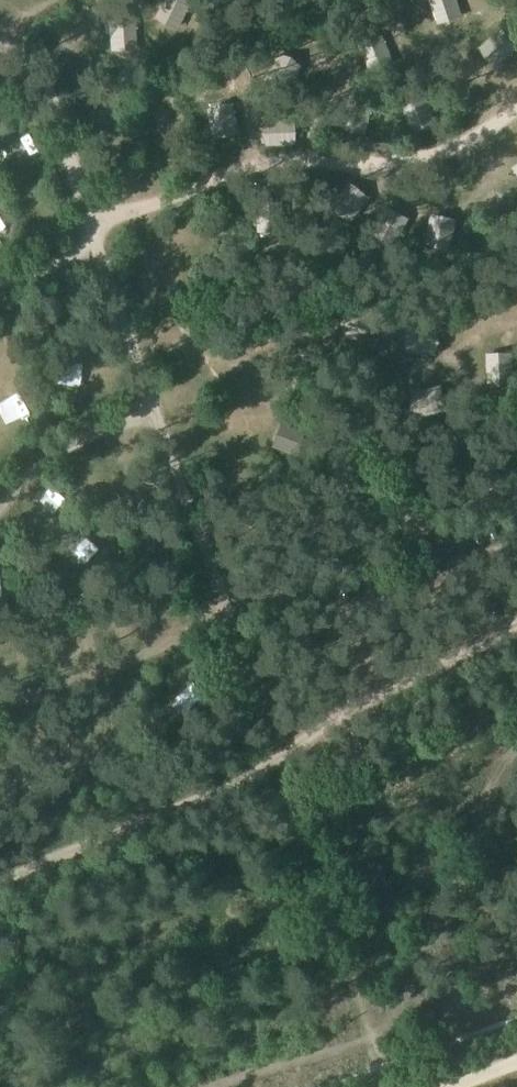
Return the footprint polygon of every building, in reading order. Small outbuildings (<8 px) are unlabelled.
[(282,424),(273,447),(297,455),(298,453),(305,433),(282,424)] [(76,528),(57,540),(68,559),(87,548),(76,528)] [(54,640),(71,639),(70,624),(53,626),(54,640)] [(163,679),(170,700),(183,696),(176,675),(163,679)]
